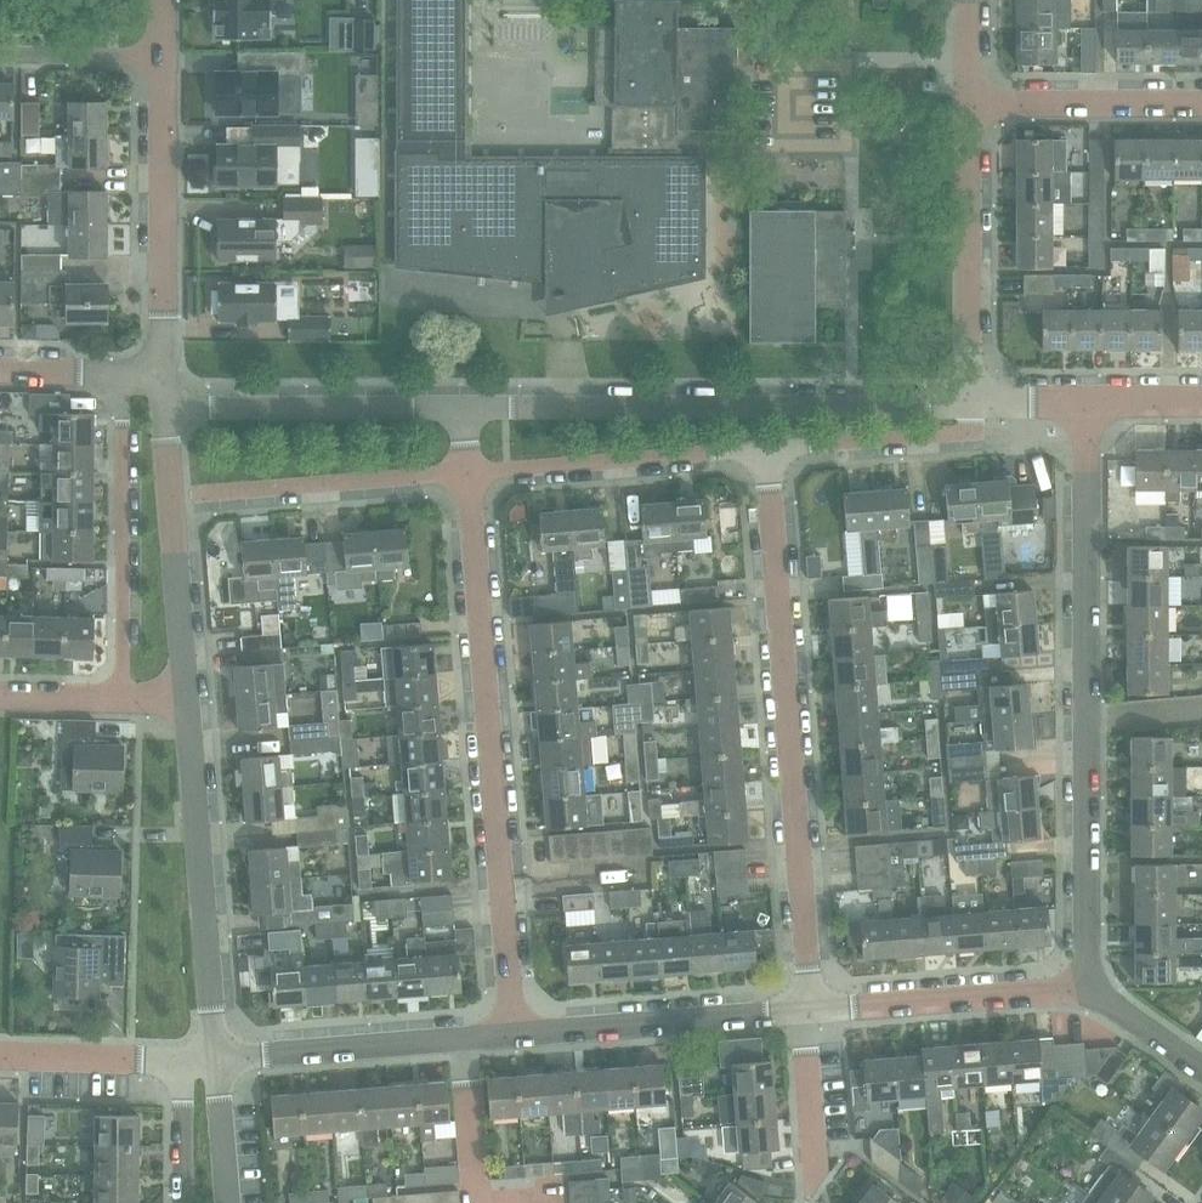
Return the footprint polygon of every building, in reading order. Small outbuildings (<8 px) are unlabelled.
[(213,22),(217,22),(217,39),(258,39),(258,38),(270,38),(270,27),(271,27),(271,0),(213,0),(213,22)] [(397,266),(547,281),(547,271),(567,271),(575,306),(615,297),(615,294),(703,273),(703,158),(681,158),(680,149),(676,149),(676,132),(678,29),(678,16),(679,0),(613,0),(612,29),(597,29),(596,104),(591,104),(591,105),(612,106),(612,148),(608,148),(608,157),(465,158),(465,0),(396,0),(397,266)] [(1016,29),(1056,29),(1056,0),(1016,0),(1016,29)] [(1146,12),(1146,0),(1103,0),(1103,12),(1146,12)] [(1176,12),(1176,0),(1146,0),(1146,12),(1176,12)] [(1201,12),(1201,0),(1176,0),(1176,12),(1201,12)] [(678,29),(676,132),(750,133),(751,75),(823,76),(824,18),(678,16),(678,29)] [(354,50),(373,50),(374,19),(354,19),(354,50)] [(1056,60),(1056,37),(1056,29),(1016,29),(1016,60),(1056,60)] [(1082,29),(1082,35),(1082,60),(1095,60),(1095,29),(1082,29)] [(1146,61),(1146,30),(1116,30),(1116,61),(1146,61)] [(1146,30),(1146,61),(1176,61),(1176,30),(1146,30)] [(1176,61),(1201,61),(1201,30),(1176,30),(1176,61)] [(217,80),(213,81),(213,104),(217,104),(217,113),(276,113),(276,112),(300,112),(300,74),(303,74),(303,53),(255,52),(255,72),(217,72),(217,80)] [(12,117),(13,84),(0,83),(0,117),(12,117)] [(378,101),(355,101),(355,126),(378,126),(378,101)] [(69,102),(69,125),(69,135),(106,134),(106,102),(69,102)] [(40,103),(21,103),(21,135),(40,135),(40,103)] [(218,165),(214,165),(214,183),(218,183),(218,186),(276,187),(276,182),(298,182),(298,160),(299,160),(299,147),(300,147),(300,126),(254,126),(254,127),(254,145),(227,145),(218,145),(218,165)] [(56,165),(22,165),(22,179),(60,179),(60,166),(106,166),(106,134),(69,135),(56,135),(56,165)] [(1103,172),(1103,139),(1089,139),(1089,172),(1103,172)] [(11,155),(11,141),(0,140),(0,155),(11,155)] [(1017,172),(1067,172),(1067,140),(1017,140),(1017,172)] [(1144,180),(1144,140),(1114,140),(1114,180),(1144,180)] [(1173,140),(1144,140),(1144,180),(1173,180),(1173,140)] [(1201,140),(1173,140),(1173,180),(1201,180),(1201,140)] [(21,196),(22,179),(22,165),(20,165),(20,162),(0,161),(0,196),(21,196)] [(378,172),(355,172),(355,198),(378,198),(378,172)] [(1067,172),(1017,172),(1018,202),(1050,202),(1071,202),(1071,173),(1067,173),(1067,172)] [(1089,202),(1104,202),(1103,172),(1089,172),(1089,202)] [(22,179),(21,196),(49,196),(49,209),(48,223),(70,224),(106,223),(106,191),(60,191),(60,179),(22,179)] [(283,219),(218,218),(218,261),(276,261),(276,242),(290,242),(299,233),(299,224),(322,224),(322,197),(283,197),(283,219)] [(845,306),(845,258),(845,248),(854,248),(854,231),(844,231),(844,211),(812,211),(812,210),(803,210),(803,201),(758,201),(758,210),(749,210),(749,342),(813,342),(813,306),(845,306)] [(1018,234),(1051,234),(1050,202),(1018,202),(1018,234)] [(1089,234),(1104,234),(1104,202),(1089,202),(1089,234)] [(70,224),(71,256),(106,256),(106,223),(70,224)] [(21,226),(21,270),(62,270),(62,255),(47,255),(47,226),(21,226)] [(1144,242),(1144,229),(1127,229),(1127,242),(1144,242)] [(1144,229),(1144,242),(1173,242),(1173,229),(1144,229)] [(1183,229),(1183,242),(1201,241),(1201,229),(1183,229)] [(1051,234),(1018,234),(1018,266),(1051,266),(1051,234)] [(1104,234),(1089,234),(1090,268),(1104,268),(1104,234)] [(394,244),(370,243),(370,257),(394,257),(394,244)] [(1130,261),(1130,249),(1111,249),(1111,261),(1130,261)] [(1130,249),(1130,261),(1132,261),(1132,267),(1144,267),(1144,261),(1150,261),(1150,273),(1164,273),(1164,249),(1130,249)] [(1188,249),(1188,261),(1201,261),(1201,249),(1188,249)] [(395,263),(377,263),(377,286),(395,286),(395,263)] [(1197,265),(1169,265),(1170,300),(1198,299),(1197,265)] [(21,270),(21,303),(67,303),(67,319),(107,319),(107,285),(67,285),(67,270),(62,270),(21,270)] [(1024,294),(1053,294),(1053,287),(1072,287),(1072,275),(1024,275),(1024,294)] [(1072,275),(1072,287),(1091,287),(1091,275),(1072,275)] [(236,320),(236,324),(258,324),(258,320),(276,320),(276,318),(288,318),(288,340),(330,340),(330,316),(298,316),(298,307),(290,300),(276,300),(276,281),(218,282),(218,290),(212,290),(212,312),(218,312),(218,320),(236,320)] [(12,325),(13,284),(0,284),(0,325),(12,325)] [(1160,308),(1130,309),(1130,348),(1160,348),(1160,308)] [(1072,309),(1067,309),(1042,309),(1042,349),(1072,349),(1072,309)] [(1072,309),(1072,349),(1101,349),(1101,309),(1072,309)] [(1101,309),(1101,349),(1130,348),(1130,309),(1101,309)] [(1178,324),(1178,348),(1201,348),(1201,309),(1178,309),(1178,324)] [(30,415),(39,415),(39,431),(54,430),(54,444),(93,445),(93,414),(70,414),(70,394),(30,394),(30,415)] [(10,444),(10,431),(0,431),(0,444),(10,444)] [(16,434),(15,461),(31,461),(31,451),(49,452),(50,435),(16,434)] [(0,444),(0,473),(9,473),(10,454),(10,444),(0,444)] [(42,473),(93,473),(93,445),(54,444),(54,457),(38,457),(38,474),(42,474),(42,473)] [(1160,486),(1165,486),(1166,486),(1166,449),(1137,449),(1136,486),(1160,486)] [(1165,501),(1166,501),(1179,502),(1180,487),(1193,487),(1193,449),(1166,449),(1166,486),(1165,486),(1165,501)] [(1193,487),(1201,487),(1201,449),(1193,449),(1193,487)] [(0,473),(0,493),(8,493),(9,473),(0,473)] [(40,502),(93,502),(93,473),(42,473),(42,474),(42,500),(40,500),(40,502)] [(977,482),(981,530),(1032,526),(1038,521),(1034,484),(1009,486),(1008,479),(977,482)] [(945,484),(947,509),(949,523),(962,522),(963,532),(981,530),(977,482),(945,484)] [(879,541),(886,540),(897,540),(896,527),(911,526),(908,490),(875,492),(879,541)] [(862,542),(879,541),(875,492),(845,494),(848,532),(861,531),(862,542)] [(1055,497),(1042,497),(1042,523),(1055,523),(1055,497)] [(671,503),(675,551),(694,549),(693,538),(706,537),(703,500),(671,503)] [(40,502),(41,532),(93,531),(93,502),(40,502)] [(640,505),(642,528),(642,539),(624,541),(627,571),(626,571),(629,610),(653,608),(649,568),(642,568),(641,558),(662,557),(661,552),(675,551),(671,503),(640,505)] [(603,547),(602,531),(600,508),(569,511),(573,560),(591,559),(590,548),(603,547)] [(538,617),(562,615),(577,614),(573,560),(569,511),(537,514),(540,551),(554,550),(557,594),(536,595),(538,617)] [(943,519),(929,521),(934,583),(948,582),(943,519)] [(915,522),(917,547),(920,584),(933,583),(934,583),(929,521),(915,522)] [(1166,521),(1166,527),(1165,527),(1165,539),(1184,540),(1184,528),(1177,528),(1177,521),(1166,521)] [(1145,539),(1165,539),(1165,527),(1145,527),(1145,539)] [(374,532),(378,581),(396,580),(396,568),(409,567),(406,530),(374,532)] [(6,550),(6,541),(16,542),(17,531),(7,531),(0,531),(0,564),(6,564),(6,550)] [(54,561),(69,561),(93,561),(93,531),(41,532),(41,561),(54,561)] [(324,543),(327,574),(328,586),(337,585),(337,590),(363,588),(363,582),(378,581),(374,532),(343,534),(344,542),(324,543)] [(304,538),(273,540),(276,589),(278,610),(296,609),(295,587),(294,576),(327,574),(324,543),(304,545),(304,538)] [(259,590),(276,589),(273,540),(241,542),(244,579),(258,578),(259,590)] [(1128,575),(1168,575),(1169,545),(1129,545),(1128,575)] [(819,556),(805,557),(807,578),(821,577),(819,556)] [(990,563),(985,563),(986,579),(1001,577),(1001,574),(1000,570),(997,567),(994,564),(990,563)] [(6,564),(0,564),(0,577),(8,577),(8,565),(6,564)] [(8,565),(8,577),(28,577),(28,565),(8,565)] [(48,581),(66,581),(66,569),(48,569),(48,581)] [(87,581),(86,569),(66,569),(66,581),(87,581)] [(613,611),(629,610),(626,571),(610,572),(612,596),(613,609),(613,611)] [(847,591),(871,590),(883,589),(882,574),(846,576),(847,591)] [(1128,605),(1168,605),(1168,575),(1128,575),(1128,605)] [(973,580),(948,582),(934,583),(933,583),(935,598),(974,595),(973,580)] [(679,605),(692,604),(718,602),(717,589),(678,592),(679,605)] [(916,593),(917,604),(918,620),(930,619),(928,592),(916,593)] [(987,626),(1036,622),(1034,592),(996,595),(997,606),(985,607),(987,626)] [(612,596),(601,597),(602,610),(613,609),(612,596)] [(832,628),(887,623),(886,611),(869,612),(868,598),(829,601),(832,628)] [(1128,634),(1168,634),(1168,605),(1128,605),(1128,634)] [(690,641),(691,643),(730,639),(728,608),(688,611),(689,626),(675,627),(676,642),(690,641)] [(234,667),(236,699),(286,695),(281,634),(279,614),(262,615),(263,635),(241,637),(243,666),(234,667)] [(947,614),(936,615),(937,629),(948,629),(947,614)] [(6,615),(5,655),(35,656),(36,616),(6,615)] [(36,616),(35,656),(64,657),(65,617),(36,616)] [(65,617),(64,657),(94,658),(95,618),(65,617)] [(932,640),(930,619),(918,620),(920,641),(932,640)] [(533,655),(574,651),(571,621),(531,624),(533,655)] [(1001,657),(1015,656),(1038,654),(1036,622),(987,626),(988,643),(1000,642),(1001,657)] [(383,640),(422,636),(421,623),(382,627),(383,640)] [(835,659),(873,655),(870,627),(888,626),(887,623),(832,628),(835,659)] [(635,627),(636,648),(649,647),(647,626),(635,627)] [(617,647),(629,646),(628,628),(616,629),(617,647)] [(940,660),(941,675),(997,671),(996,657),(979,658),(948,661),(945,629),(937,630),(940,660)] [(1168,662),(1168,634),(1128,634),(1128,662),(1168,662)] [(691,643),(693,671),(733,668),(730,639),(691,643)] [(391,646),(364,649),(366,664),(393,662),(394,677),(434,674),(431,644),(391,647),(391,646)] [(629,646),(617,647),(619,669),(631,668),(629,646)] [(638,667),(650,666),(649,647),(636,648),(638,667)] [(341,651),(341,661),(343,681),(355,680),(353,650),(341,651)] [(535,683),(576,680),(591,678),(590,664),(575,665),(574,651),(533,655),(535,683)] [(837,687),(875,684),(873,655),(835,659),(837,687)] [(942,678),(941,675),(940,660),(927,661),(929,679),(942,678)] [(1168,690),(1168,662),(1128,662),(1128,690),(1168,690)] [(686,699),(686,700),(735,697),(733,668),(693,671),(695,698),(686,699)] [(978,687),(981,719),(1030,715),(1027,683),(1011,684),(1009,670),(997,671),(941,675),(942,678),(942,690),(978,687)] [(434,674),(394,677),(383,678),(386,706),(396,705),(396,706),(436,703),(434,674)] [(943,698),(942,690),(942,678),(929,679),(929,680),(919,681),(920,694),(930,693),(931,699),(943,698)] [(357,700),(355,680),(343,681),(344,701),(357,700)] [(576,680),(535,683),(538,712),(579,709),(576,680)] [(651,681),(639,682),(641,703),(653,702),(651,681)] [(626,683),(628,704),(641,703),(639,682),(626,683)] [(840,716),(878,713),(875,684),(837,687),(840,716)] [(286,695),(236,699),(239,730),(276,727),(274,713),(287,712),(286,695)] [(696,712),(698,729),(737,726),(735,697),(686,700),(687,713),(696,712)] [(653,702),(641,703),(643,724),(655,723),(653,702)] [(436,703),(396,706),(398,735),(438,732),(436,703)] [(623,721),(624,734),(636,733),(636,724),(643,724),(641,703),(628,704),(629,718),(625,718),(623,721)] [(530,707),(502,707),(502,730),(531,730),(530,707)] [(579,709),(538,712),(540,741),(580,737),(596,736),(593,707),(579,709)] [(880,729),(878,713),(840,716),(842,744),(899,740),(897,727),(880,729)] [(948,767),(987,764),(985,750),(1032,746),(1030,715),(981,719),(982,742),(947,745),(948,767)] [(925,720),(927,737),(940,736),(938,718),(925,720)] [(337,721),(337,722),(338,737),(339,740),(353,739),(352,720),(337,721)] [(96,722),(63,721),(61,790),(122,792),(123,747),(95,747),(96,722)] [(337,722),(327,723),(288,726),(289,741),(338,737),(337,722)] [(700,758),(740,755),(737,726),(698,729),(700,758)] [(401,765),(441,762),(448,761),(448,760),(446,760),(445,743),(439,743),(438,732),(398,735),(386,737),(388,765),(401,764),(401,765)] [(1131,766),(1171,766),(1170,760),(1171,735),(1131,735),(1131,766)] [(929,757),(941,756),(940,736),(927,737),(929,757)] [(329,753),(340,755),(339,740),(338,737),(289,741),(290,756),(329,753)] [(582,766),(580,737),(540,741),(537,741),(534,744),(535,756),(539,758),(541,758),(542,769),(582,766)] [(357,739),(353,739),(339,740),(340,755),(341,768),(360,767),(357,739)] [(656,739),(644,740),(646,761),(658,760),(656,739)] [(845,774),(883,771),(881,743),(899,742),(899,740),(842,744),(845,774)] [(637,741),(625,742),(627,763),(639,762),(637,741)] [(700,758),(703,786),(742,784),(740,755),(700,758)] [(244,791),(293,787),(291,768),(279,769),(278,756),(241,759),(244,791)] [(658,760),(646,761),(648,782),(660,781),(658,760)] [(401,765),(403,794),(443,791),(441,762),(401,765)] [(639,762),(627,763),(628,784),(640,783),(639,762)] [(987,780),(988,793),(989,810),(1038,806),(1036,777),(988,781),(987,764),(948,767),(949,783),(987,780)] [(582,766),(542,769),(545,799),(584,796),(582,766)] [(1131,766),(1131,796),(1171,796),(1171,766),(1131,766)] [(848,803),(886,800),(883,771),(845,774),(848,803)] [(930,777),(932,796),(944,795),(942,776),(930,777)] [(373,782),(363,783),(363,777),(350,778),(352,798),(364,797),(396,794),(396,786),(387,782),(374,783),(373,782)] [(695,817),(745,813),(742,784),(703,786),(703,801),(679,803),(680,818),(695,817)] [(1171,802),(1201,803),(1201,785),(1172,784),(1171,802)] [(293,787),(244,791),(246,822),(282,819),(281,806),(294,805),(293,787)] [(443,791),(403,794),(405,821),(445,818),(443,791)] [(641,791),(629,792),(631,812),(643,811),(641,791)] [(947,826),(946,815),(944,795),(932,796),(935,827),(947,826)] [(584,796),(545,799),(547,828),(587,825),(584,796)] [(1131,796),(1131,824),(1171,824),(1171,826),(1200,825),(1200,812),(1171,812),(1171,796),(1131,796)] [(364,797),(352,798),(353,816),(366,815),(364,797)] [(661,799),(649,800),(651,821),(658,820),(663,819),(661,799)] [(851,836),(875,833),(902,831),(898,800),(886,801),(886,800),(848,803),(851,836)] [(297,833),(348,828),(346,804),(317,806),(318,816),(296,818),(297,833)] [(993,829),(994,842),(1003,841),(1003,842),(1041,839),(1038,806),(989,810),(989,811),(978,812),(980,830),(993,829)] [(747,841),(745,813),(695,817),(696,831),(706,830),(708,844),(747,841)] [(968,813),(954,814),(955,828),(962,828),(968,820),(968,813)] [(405,821),(407,850),(447,847),(445,818),(405,821)] [(663,819),(658,820),(659,837),(672,836),(671,819),(663,819)] [(1131,851),(1155,851),(1172,851),(1171,826),(1171,824),(1131,824),(1131,851)] [(60,826),(59,852),(71,852),(70,896),(119,897),(120,852),(92,852),(92,827),(60,826)] [(650,827),(636,828),(638,857),(652,855),(650,827)] [(348,828),(297,833),(298,848),(335,846),(349,845),(348,828)] [(636,828),(623,829),(625,858),(638,857),(636,828)] [(623,829),(607,830),(610,859),(625,858),(623,829)] [(607,830),(593,832),(595,860),(610,859),(607,830)] [(581,861),(595,860),(593,832),(578,833),(581,861)] [(356,854),(369,853),(367,833),(355,834),(356,854)] [(578,833),(563,834),(566,862),(581,861),(578,833)] [(563,834),(548,835),(550,864),(566,862),(563,834)] [(933,839),(917,840),(919,856),(935,855),(933,839)] [(917,840),(888,843),(889,858),(890,871),(891,887),(906,886),(904,864),(909,864),(910,875),(920,874),(919,856),(917,840)] [(964,858),(980,857),(995,856),(994,842),(955,845),(956,859),(964,858)] [(888,843),(855,846),(856,861),(889,858),(888,843)] [(392,887),(413,885),(413,880),(449,877),(447,847),(407,850),(383,851),(385,874),(391,874),(392,887)] [(297,848),(284,849),(248,852),(251,883),(300,879),(297,848)] [(744,850),(720,851),(712,852),(713,868),(745,865),(744,850)] [(995,856),(980,857),(981,873),(997,871),(995,856)] [(980,857),(964,858),(966,874),(981,873),(980,857)] [(857,874),(890,871),(889,858),(856,861),(857,874)] [(700,860),(684,861),(685,878),(701,877),(700,860)] [(670,879),(685,878),(684,861),(669,863),(670,879)] [(1012,863),(1013,878),(1014,895),(1025,894),(1024,877),(1045,875),(1044,861),(1012,863)] [(1133,893),(1172,893),(1172,862),(1133,861),(1133,893)] [(745,865),(713,868),(714,882),(747,879),(745,865)] [(359,890),(371,889),(370,869),(357,870),(359,890)] [(857,874),(858,891),(872,890),(873,901),(879,901),(880,920),(850,922),(852,942),(867,941),(868,959),(897,957),(894,919),(893,919),(890,887),(891,887),(890,871),(857,874)] [(253,914),(258,914),(259,928),(304,925),(314,924),(330,923),(347,922),(346,921),(355,920),(353,904),(313,907),(312,895),(301,895),(300,879),(251,883),(253,914)] [(747,879),(714,882),(716,896),(748,893),(747,879)] [(626,891),(626,905),(642,904),(641,889),(626,891)] [(626,905),(626,891),(611,892),(612,906),(626,905)] [(563,910),(589,908),(597,908),(596,893),(562,895),(563,910)] [(1133,922),(1172,923),(1172,893),(1133,893),(1133,922)] [(451,894),(427,896),(420,896),(421,911),(453,909),(451,894)] [(922,897),(923,916),(927,954),(957,952),(954,914),(946,914),(944,895),(922,897)] [(406,899),(391,900),(392,917),(407,916),(406,899)] [(375,918),(392,917),(391,900),(374,901),(375,918)] [(1047,906),(1015,909),(1018,947),(1050,944),(1047,906)] [(453,909),(421,911),(422,926),(454,924),(453,909)] [(1015,909),(985,911),(988,949),(1018,947),(1015,909)] [(687,911),(687,920),(688,920),(692,971),(722,968),(719,932),(712,932),(710,910),(687,911)] [(985,911),(954,914),(957,952),(988,949),(985,911)] [(923,916),(894,919),(897,957),(927,954),(923,916)] [(688,920),(687,920),(657,921),(661,973),(692,971),(688,920)] [(646,938),(629,940),(631,975),(661,973),(657,921),(645,922),(646,938)] [(347,922),(330,923),(332,939),(348,938),(347,922)] [(1133,951),(1201,952),(1201,949),(1193,949),(1193,938),(1172,938),(1172,923),(1133,922),(1133,951)] [(330,923),(314,924),(315,940),(332,939),(330,923)] [(719,932),(722,968),(753,966),(752,952),(775,950),(773,927),(749,929),(719,932)] [(425,937),(423,937),(427,994),(459,991),(456,955),(475,953),(473,928),(454,929),(455,940),(425,942),(425,937)] [(269,950),(290,949),(292,968),(271,970),(274,1006),(306,1003),(303,967),(299,932),(268,935),(269,950)] [(31,935),(16,934),(16,953),(30,954),(31,935)] [(56,934),(55,946),(54,995),(99,996),(99,979),(108,979),(108,985),(124,986),(125,936),(99,935),(56,934)] [(398,996),(427,994),(423,937),(407,938),(408,959),(395,960),(398,996)] [(599,942),(601,978),(631,975),(629,940),(599,942)] [(569,981),(601,978),(599,942),(567,945),(569,981)] [(1133,951),(1133,979),(1171,979),(1171,964),(1201,964),(1201,952),(1133,951)] [(248,956),(237,957),(239,970),(249,970),(248,956)] [(365,962),(368,999),(398,996),(395,960),(365,962)] [(334,965),(337,1001),(368,999),(365,962),(334,965)] [(303,967),(306,1003),(337,1001),(334,965),(303,967)] [(108,999),(95,998),(94,1015),(107,1015),(108,999)] [(758,1037),(719,1039),(721,1063),(730,1062),(733,1092),(772,1089),(770,1060),(760,1060),(758,1037)] [(1037,1040),(1008,1042),(1012,1083),(1041,1081),(1041,1101),(1055,1101),(1071,1077),(1057,1078),(1056,1046),(1038,1047),(1037,1040)] [(984,1086),(1012,1083),(1008,1042),(980,1044),(984,1086)] [(954,1088),(984,1086),(980,1044),(951,1046),(954,1088)] [(1069,1045),(1071,1077),(1085,1077),(1083,1051),(1082,1044),(1069,1045)] [(1057,1078),(1071,1077),(1069,1045),(1056,1046),(1057,1078)] [(923,1056),(926,1096),(929,1133),(944,1132),(943,1114),(942,1098),(953,1097),(953,1088),(954,1088),(951,1046),(921,1048),(922,1056),(923,1056)] [(1095,1076),(1114,1048),(1083,1051),(1085,1077),(1095,1076)] [(1126,1057),(1114,1048),(1095,1076),(1106,1084),(1126,1057)] [(896,1098),(926,1096),(923,1056),(922,1056),(893,1058),(896,1098)] [(869,1100),(893,1099),(896,1098),(893,1058),(864,1061),(865,1070),(851,1071),(854,1110),(870,1109),(869,1100)] [(631,1065),(635,1104),(637,1104),(638,1124),(652,1123),(650,1103),(665,1101),(661,1062),(631,1065)] [(631,1065),(603,1068),(606,1106),(635,1104),(631,1065)] [(603,1068),(574,1070),(578,1132),(599,1131),(598,1119),(592,1120),(592,1107),(606,1106),(603,1068)] [(546,1073),(549,1112),(562,1111),(564,1133),(578,1132),(574,1070),(546,1073)] [(1151,1117),(1184,1140),(1201,1115),(1201,1113),(1172,1091),(1178,1082),(1164,1072),(1151,1090),(1164,1099),(1151,1117)] [(549,1112),(546,1073),(515,1075),(518,1115),(549,1112)] [(488,1117),(513,1115),(518,1115),(515,1075),(485,1078),(488,1117)] [(678,1078),(679,1096),(690,1095),(689,1077),(678,1078)] [(436,1140),(434,1122),(448,1121),(444,1082),(416,1085),(419,1123),(420,1123),(421,1141),(436,1140)] [(419,1123),(416,1085),(386,1087),(390,1126),(419,1123)] [(379,1146),(377,1127),(390,1126),(386,1087),(358,1090),(361,1128),(362,1128),(364,1147),(379,1146)] [(735,1121),(774,1117),(772,1089),(733,1092),(735,1121)] [(329,1092),(332,1130),(361,1128),(358,1090),(329,1092)] [(299,1095),(302,1133),(332,1130),(329,1092),(299,1095)] [(273,1135),(297,1133),(302,1133),(299,1095),(269,1098),(273,1135)] [(681,1118),(692,1117),(690,1095),(679,1096),(681,1118)] [(17,1148),(18,1103),(0,1102),(0,1147),(17,1148)] [(998,1109),(985,1111),(987,1128),(1000,1126),(998,1109)] [(970,1112),(956,1113),(957,1129),(971,1128),(970,1112)] [(44,1115),(27,1115),(27,1145),(40,1145),(44,1145),(44,1115)] [(95,1117),(95,1147),(138,1147),(138,1117),(95,1117)] [(743,1168),(747,1168),(771,1166),(770,1148),(776,1148),(774,1117),(735,1121),(735,1126),(726,1127),(723,1131),(724,1150),(726,1152),(742,1151),(743,1168)] [(1102,1118),(1091,1133),(1108,1146),(1108,1145),(1135,1165),(1142,1155),(1163,1169),(1184,1140),(1151,1117),(1137,1136),(1123,1125),(1119,1131),(1102,1118)] [(439,1130),(441,1151),(461,1149),(459,1128),(439,1130)] [(871,1161),(897,1180),(902,1184),(900,1164),(899,1163),(900,1160),(869,1136),(871,1161)] [(677,1157),(688,1156),(686,1137),(676,1138),(676,1143),(677,1156),(677,1157)] [(676,1143),(658,1145),(658,1153),(659,1158),(663,1158),(677,1157),(677,1156),(676,1143)] [(40,1165),(40,1145),(27,1145),(27,1165),(40,1165)] [(1103,1202),(1148,1202),(1151,1198),(1125,1178),(1135,1165),(1108,1145),(1108,1146),(1099,1157),(1110,1165),(1089,1193),(1103,1202)] [(95,1147),(95,1176),(138,1176),(138,1147),(95,1147)] [(640,1167),(660,1165),(659,1158),(658,1153),(639,1155),(640,1167)] [(640,1179),(640,1167),(639,1155),(619,1156),(622,1180),(640,1179)] [(600,1158),(581,1160),(582,1170),(601,1168),(600,1158)] [(563,1172),(582,1170),(581,1160),(562,1162),(563,1172)] [(522,1165),(523,1175),(543,1173),(542,1163),(522,1165)] [(920,1178),(900,1164),(902,1184),(921,1198),(920,1178)] [(424,1184),(458,1181),(457,1165),(425,1167),(425,1171),(423,1171),(424,1184)] [(523,1175),(522,1165),(503,1167),(504,1177),(523,1175)] [(660,1165),(640,1167),(640,1179),(661,1177),(660,1165)] [(404,1186),(424,1184),(423,1171),(403,1173),(404,1186)] [(39,1194),(39,1175),(27,1175),(27,1194),(39,1194)] [(95,1202),(138,1202),(138,1176),(95,1176),(95,1202)] [(598,1197),(610,1197),(609,1177),(597,1178),(598,1197)] [(568,1196),(596,1195),(596,1180),(567,1181),(568,1196)] [(385,1182),(365,1183),(366,1195),(386,1194),(385,1182)] [(729,1182),(714,1202),(757,1202),(729,1182)] [(349,1197),(362,1196),(366,1195),(365,1183),(337,1186),(339,1202),(349,1201),(349,1197)] [(873,1185),(860,1202),(896,1202),(873,1185)] [(635,1187),(622,1188),(623,1202),(636,1201),(635,1187)] [(307,1202),(323,1202),(327,1202),(325,1189),(306,1191),(307,1202)] [(458,1190),(443,1191),(444,1202),(459,1202),(458,1190)] [(306,1191),(288,1193),(289,1202),(307,1202),(306,1191)] [(443,1191),(429,1193),(430,1202),(444,1202),(443,1191)] [(991,1202),(1008,1202),(1011,1198),(1000,1191),(991,1202)] [(66,1192),(42,1192),(42,1202),(66,1202),(66,1192)] [(429,1193),(414,1194),(415,1202),(430,1202),(429,1193)] [(1089,1193),(1082,1202),(1103,1202),(1089,1193)] [(414,1194),(400,1195),(400,1202),(415,1202),(414,1194)]
